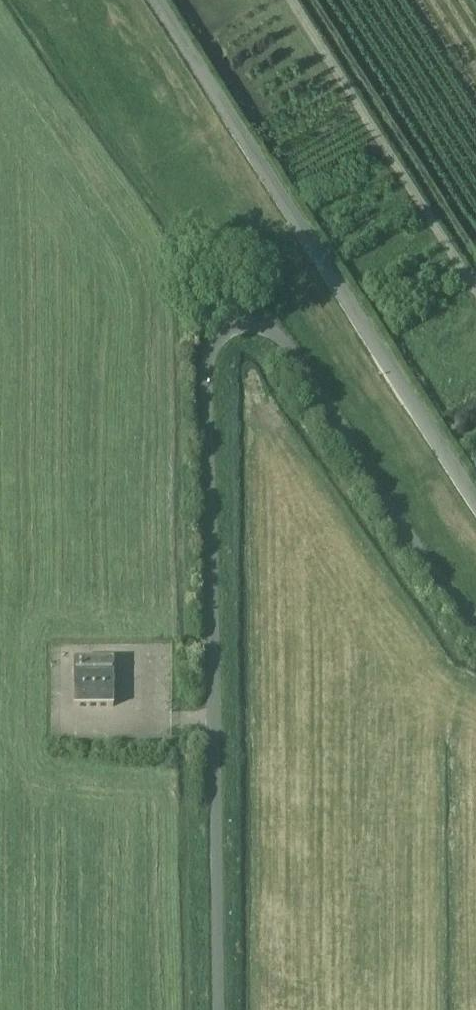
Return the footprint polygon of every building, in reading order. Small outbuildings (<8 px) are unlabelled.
[(113,706),(113,660),(74,660),(74,705),(113,706)]
